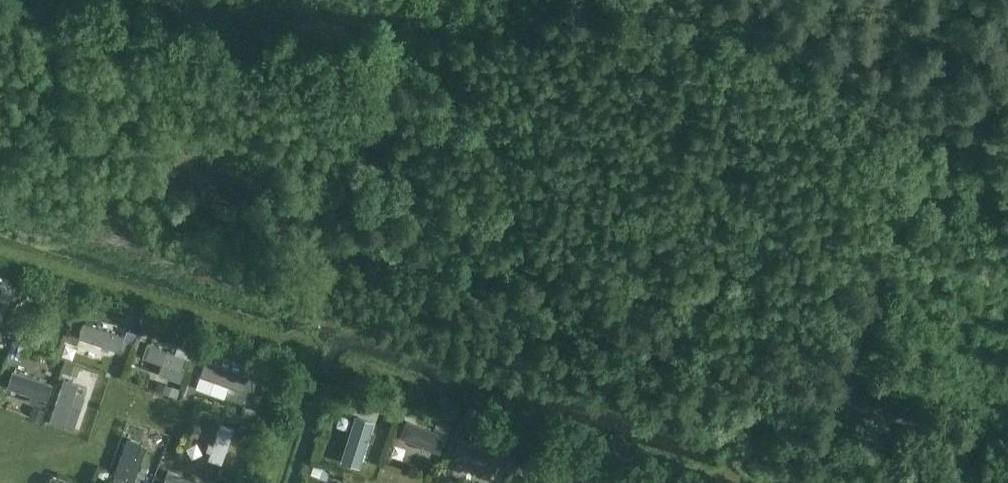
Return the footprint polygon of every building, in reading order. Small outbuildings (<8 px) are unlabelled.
[(0,285),(0,288),(11,294),(17,283),(5,277),(3,279),(0,285)] [(115,350),(121,334),(83,321),(78,337),(115,350)] [(130,322),(127,330),(135,332),(137,324),(130,322)] [(125,331),(123,338),(133,341),(136,335),(125,331)] [(187,358),(144,343),(139,356),(182,372),(187,358)] [(248,374),(204,358),(198,375),(242,391),(248,374)] [(65,361),(61,371),(76,376),(80,366),(65,361)] [(53,384),(11,370),(5,386),(47,401),(53,384)] [(64,379),(49,422),(62,426),(77,384),(64,379)] [(165,383),(162,392),(178,398),(181,389),(165,383)] [(364,387),(359,400),(373,406),(378,392),(364,387)] [(31,406),(27,417),(39,421),(42,410),(31,406)] [(243,407),(240,415),(255,419),(257,411),(243,407)] [(353,415),(340,461),(361,467),(374,421),(353,415)] [(436,417),(433,425),(441,428),(444,420),(436,417)] [(241,418),(238,429),(246,432),(250,421),(241,418)] [(402,437),(438,450),(444,435),(408,421),(402,437)] [(220,464),(233,426),(221,422),(208,460),(220,464)] [(159,430),(146,434),(150,446),(163,442),(159,430)] [(132,480),(145,443),(129,438),(116,474),(132,480)] [(498,453),(460,440),(454,456),(492,469),(498,453)] [(504,452),(498,469),(511,473),(516,457),(504,452)] [(524,465),(520,473),(530,476),(533,467),(524,463),(524,465)] [(317,475),(317,477),(324,480),(327,470),(320,468),(317,475)] [(98,469),(96,475),(106,479),(108,473),(98,469)] [(589,477),(573,471),(569,482),(587,482),(589,477)]
